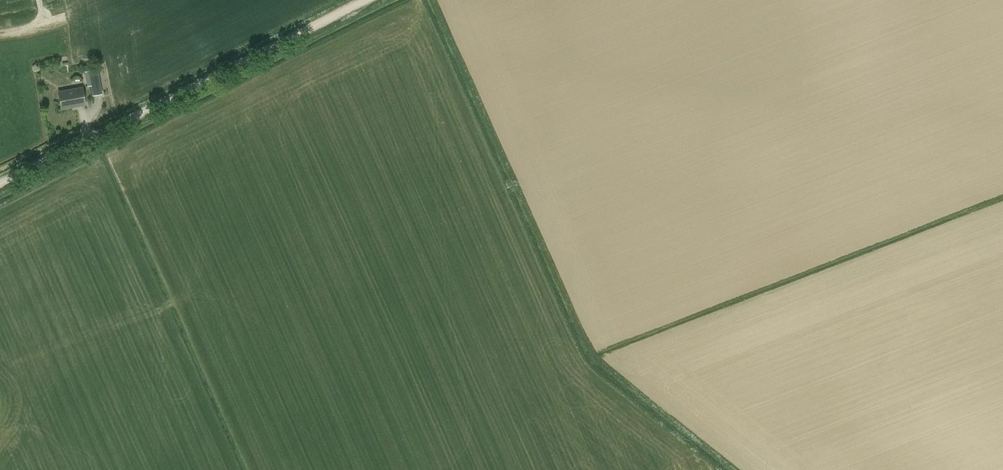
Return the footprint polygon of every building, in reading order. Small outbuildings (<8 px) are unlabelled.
[(87,54),(91,78),(99,76),(95,53),(87,54)] [(82,88),(57,92),(60,109),(85,105),(82,88)]
